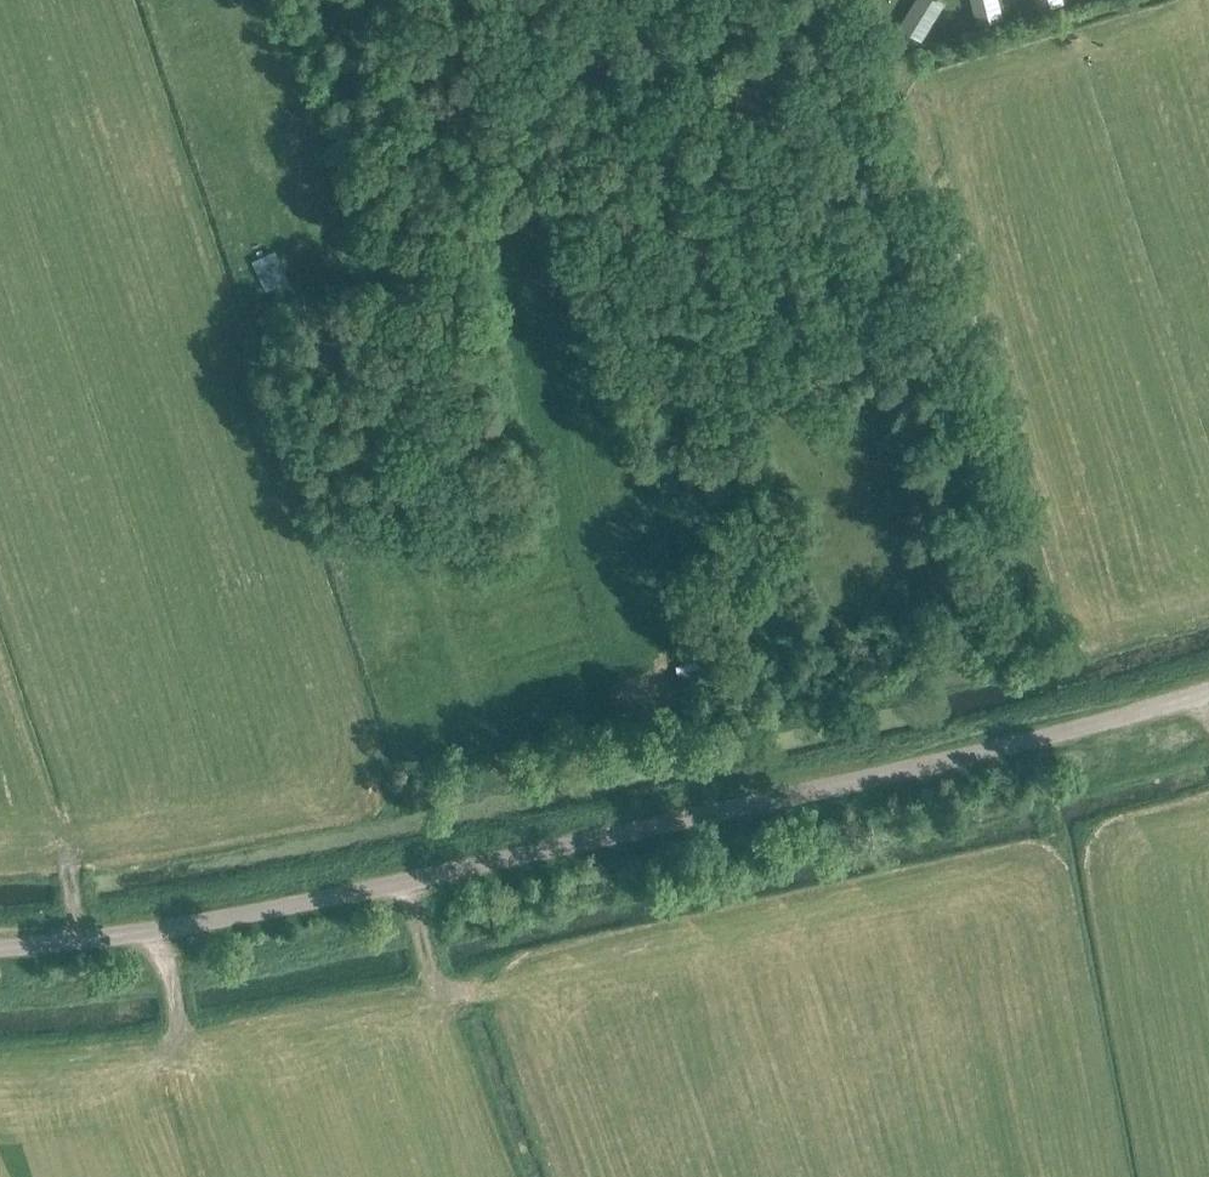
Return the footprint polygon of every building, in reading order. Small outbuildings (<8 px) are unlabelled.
[(948,0),(919,0),(912,11),(933,24),(948,0)] [(683,687),(705,680),(700,660),(676,667),(683,687)]
